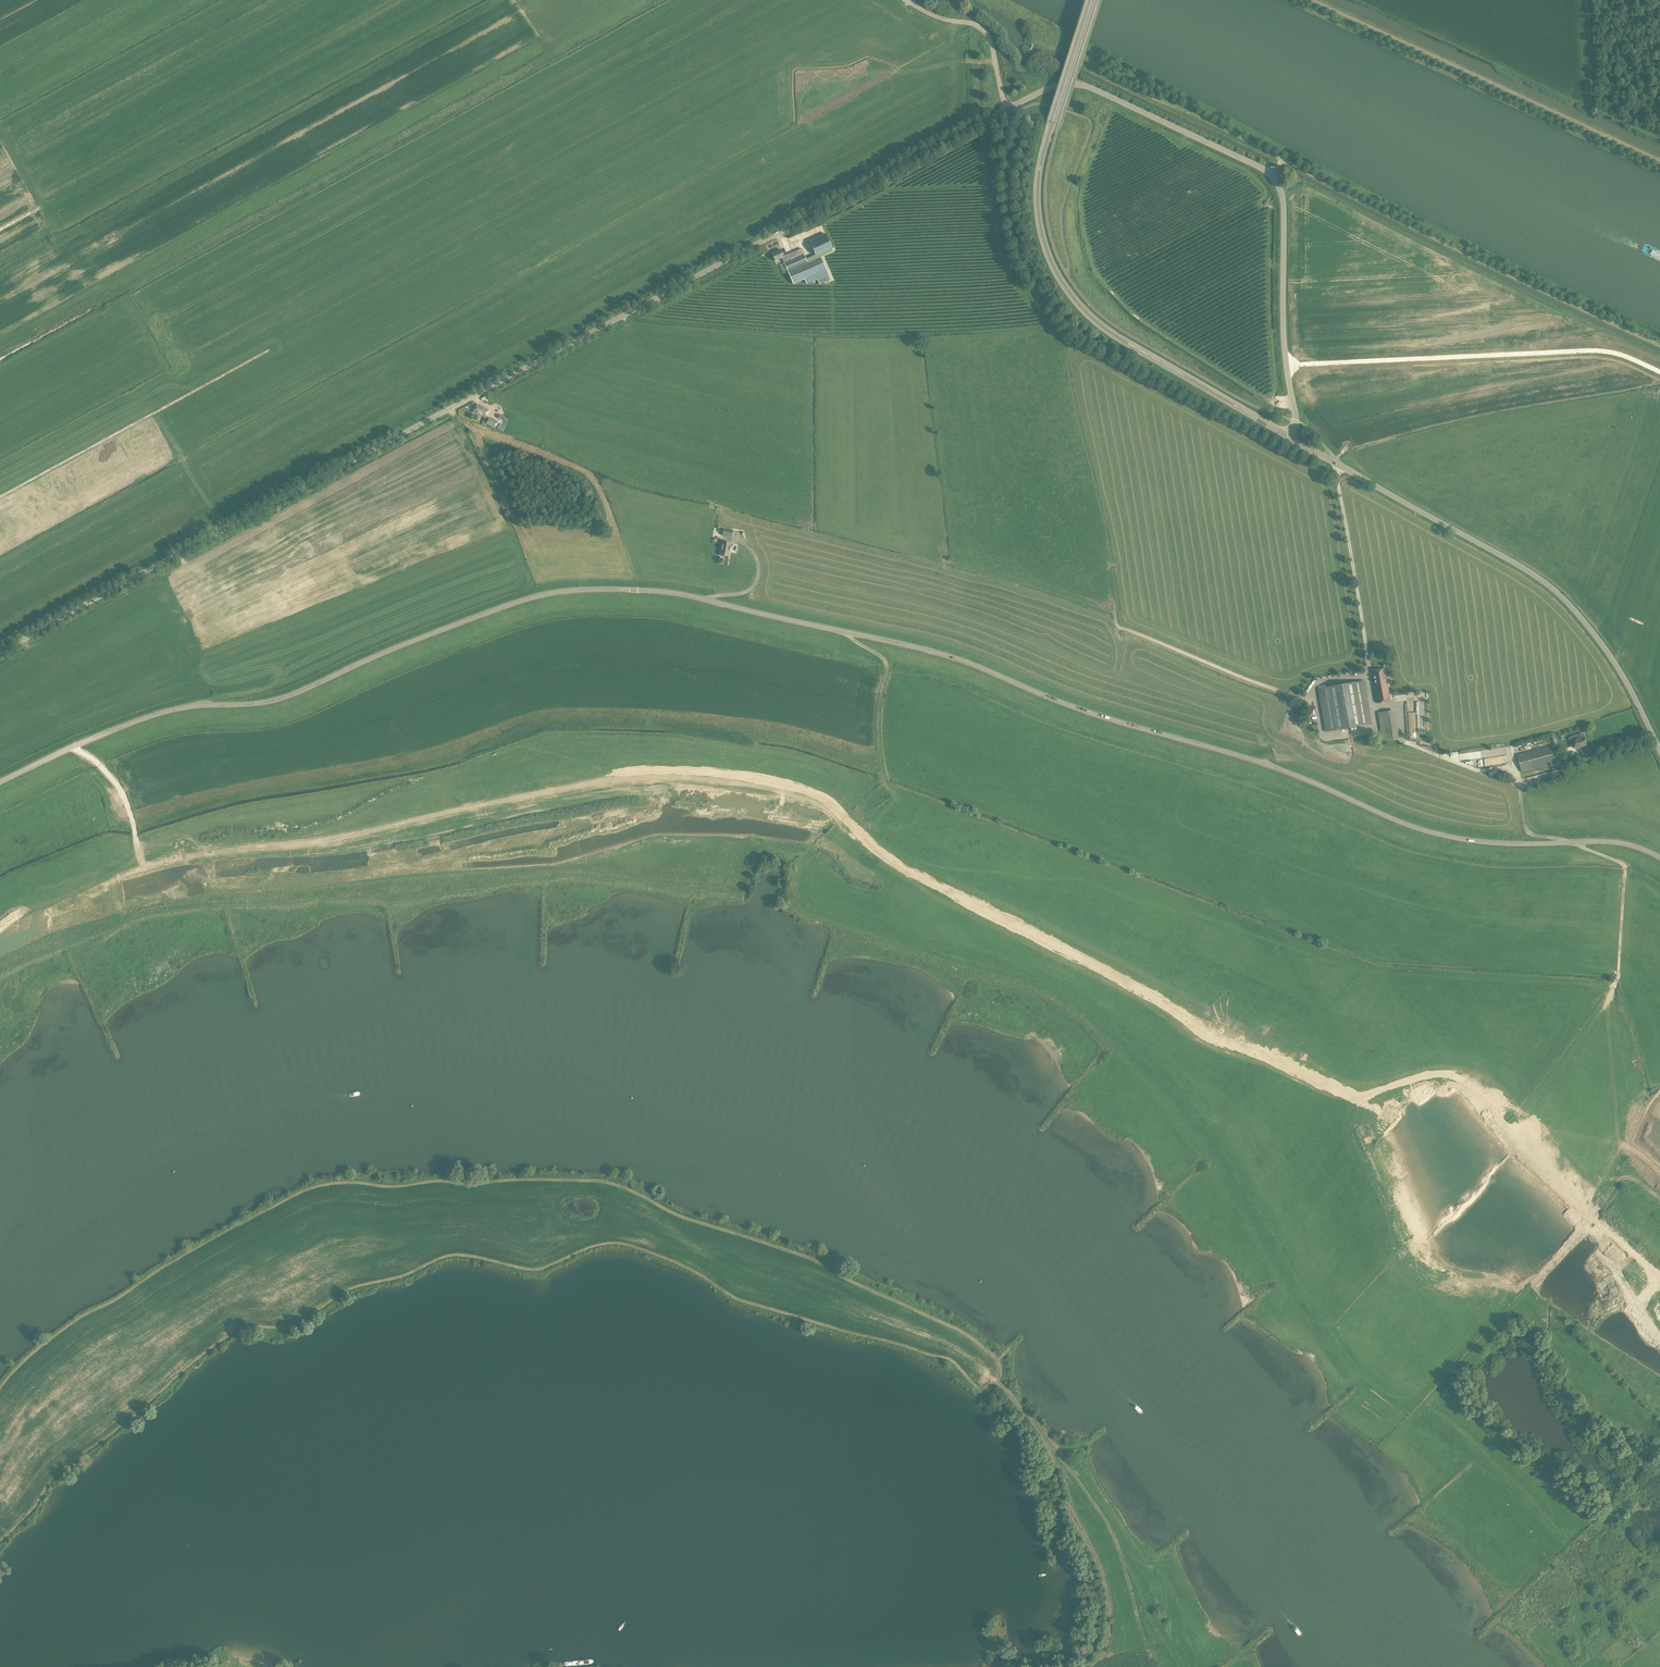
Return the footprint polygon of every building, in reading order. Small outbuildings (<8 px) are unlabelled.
[(860,78),(860,79),(860,80),(860,81),(861,81),(861,82),(862,82),(863,82),(864,82),(865,82),(866,82),(867,81),(867,80),(868,80),(868,79),(868,78),(868,77),(867,77),(867,76),(867,75),(866,75),(865,75),(865,74),(864,74),(863,74),(863,75),(862,75),(861,75),(861,76),(860,76),(860,77),(860,78)] [(823,252),(832,248),(826,234),(810,241),(816,255),(823,252)] [(781,250),(772,254),(775,261),(782,258),(784,263),(780,265),(784,273),(788,272),(793,284),(804,279),(807,284),(817,280),(819,284),(830,279),(826,269),(821,257),(808,263),(806,259),(801,248),(784,256),(781,250)] [(1369,323),(1369,324),(1369,325),(1370,325),(1370,326),(1371,326),(1371,327),(1372,327),(1373,327),(1374,327),(1375,327),(1375,326),(1376,326),(1376,325),(1377,325),(1377,324),(1377,323),(1377,322),(1377,321),(1376,321),(1376,320),(1375,320),(1375,319),(1374,319),(1373,319),(1372,319),(1371,319),(1371,320),(1370,320),(1370,321),(1369,321),(1369,322),(1369,323)] [(489,410),(483,407),(477,404),(473,411),(485,417),(487,413),(489,410)] [(497,422),(488,417),(485,423),(494,428),(497,422)] [(732,537),(733,530),(724,529),(723,535),(732,537)] [(729,556),(731,542),(723,541),(720,555),(729,556)] [(1378,703),(1390,701),(1387,683),(1386,683),(1384,669),(1373,671),(1375,685),(1378,703)] [(1372,724),(1364,681),(1319,688),(1327,732),(1372,724)] [(1392,710),(1378,713),(1383,742),(1397,739),(1392,710)] [(1576,748),(1586,745),(1584,737),(1573,740),(1576,748)] [(1522,772),(1557,762),(1552,745),(1517,754),(1522,772)] [(1484,766),(1509,762),(1508,755),(1484,758),(1483,751),(1471,752),(1471,759),(1483,758),(1484,766)] [(1548,772),(1551,780),(1560,777),(1557,769),(1548,772)]
